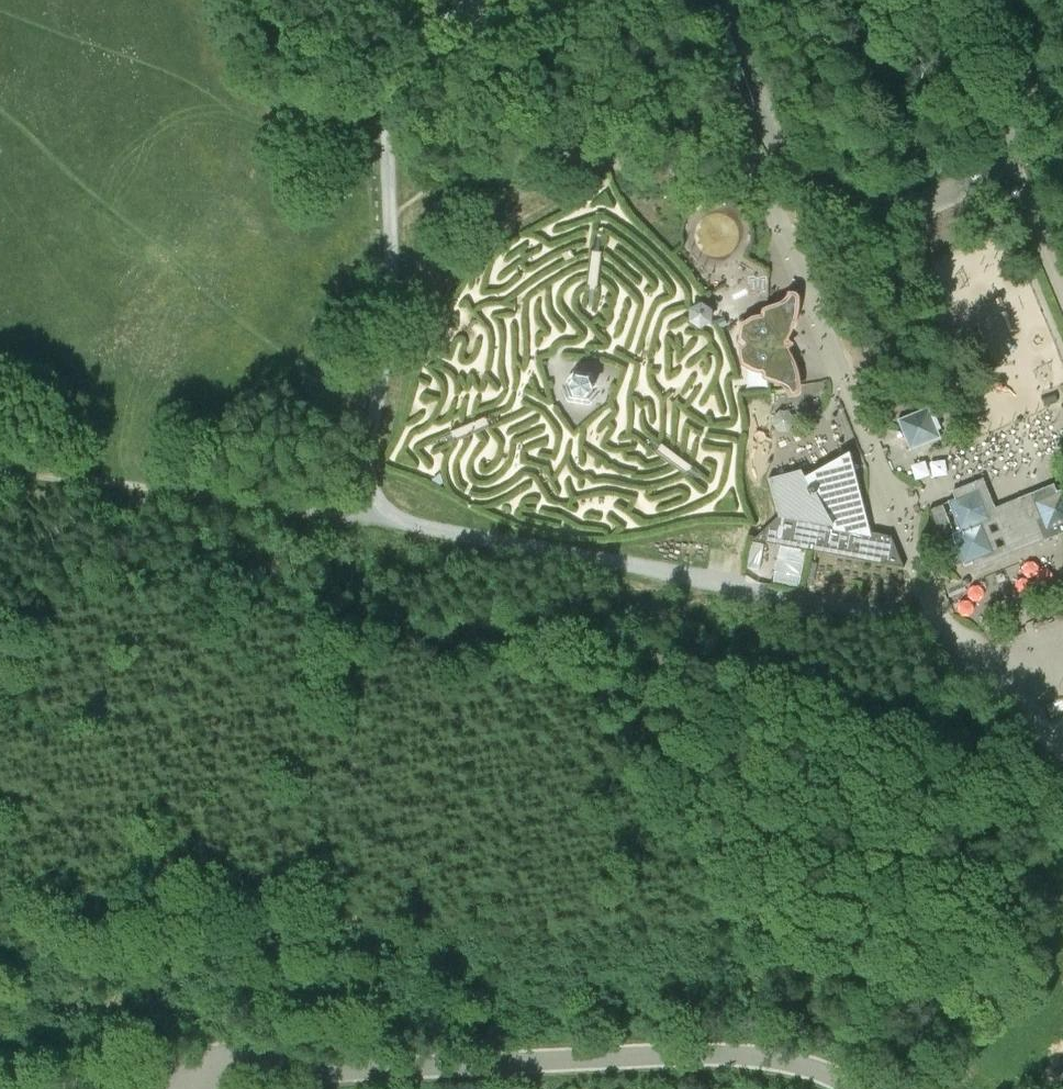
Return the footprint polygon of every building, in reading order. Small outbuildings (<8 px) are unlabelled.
[(765,308),(762,312),(760,316),(757,317),(749,320),(743,323),(739,328),(739,338),(740,343),(743,345),(742,347),(738,350),(739,356),(741,366),(748,371),(756,374),(762,376),(762,379),(764,382),(772,385),(781,388),(786,392),(788,397),(790,397),(796,397),(800,394),(800,386),(799,377),(796,366),(791,355),(789,352),(789,349),(792,347),(793,346),(793,344),(792,343),(789,342),(789,340),(790,337),(793,332),(795,325),(798,315),(799,312),(799,307),(799,298),(797,295),(793,294),(788,294),(786,297),(783,301),(775,305),(765,308)] [(721,329),(728,326),(724,317),(717,320),(721,329)] [(542,360),(545,371),(556,369),(553,357),(542,360)] [(574,398),(586,400),(593,391),(588,380),(577,379),(570,388),(574,398)] [(362,395),(346,389),(342,398),(359,404),(362,395)] [(941,438),(928,408),(915,414),(897,421),(899,427),(900,429),(910,451),(941,438)] [(804,550),(882,565),(904,568),(891,536),(867,532),(864,519),(848,454),(804,478),(801,471),(768,480),(778,516),(752,540),(779,546),(804,550)] [(441,473),(432,481),(440,486),(444,483),(441,473)] [(1054,485),(994,509),(983,480),(952,492),(953,495),(955,499),(948,502),(960,531),(952,535),(964,565),(972,562),(975,570),(1013,554),(1002,525),(1017,519),(1029,514),(1041,543),(1062,534),(1062,489),(1057,492),(1055,488),(1054,485)] [(747,568),(759,570),(764,545),(752,542),(747,568)] [(799,587),(804,550),(779,546),(773,583),(797,587),(799,587)]
